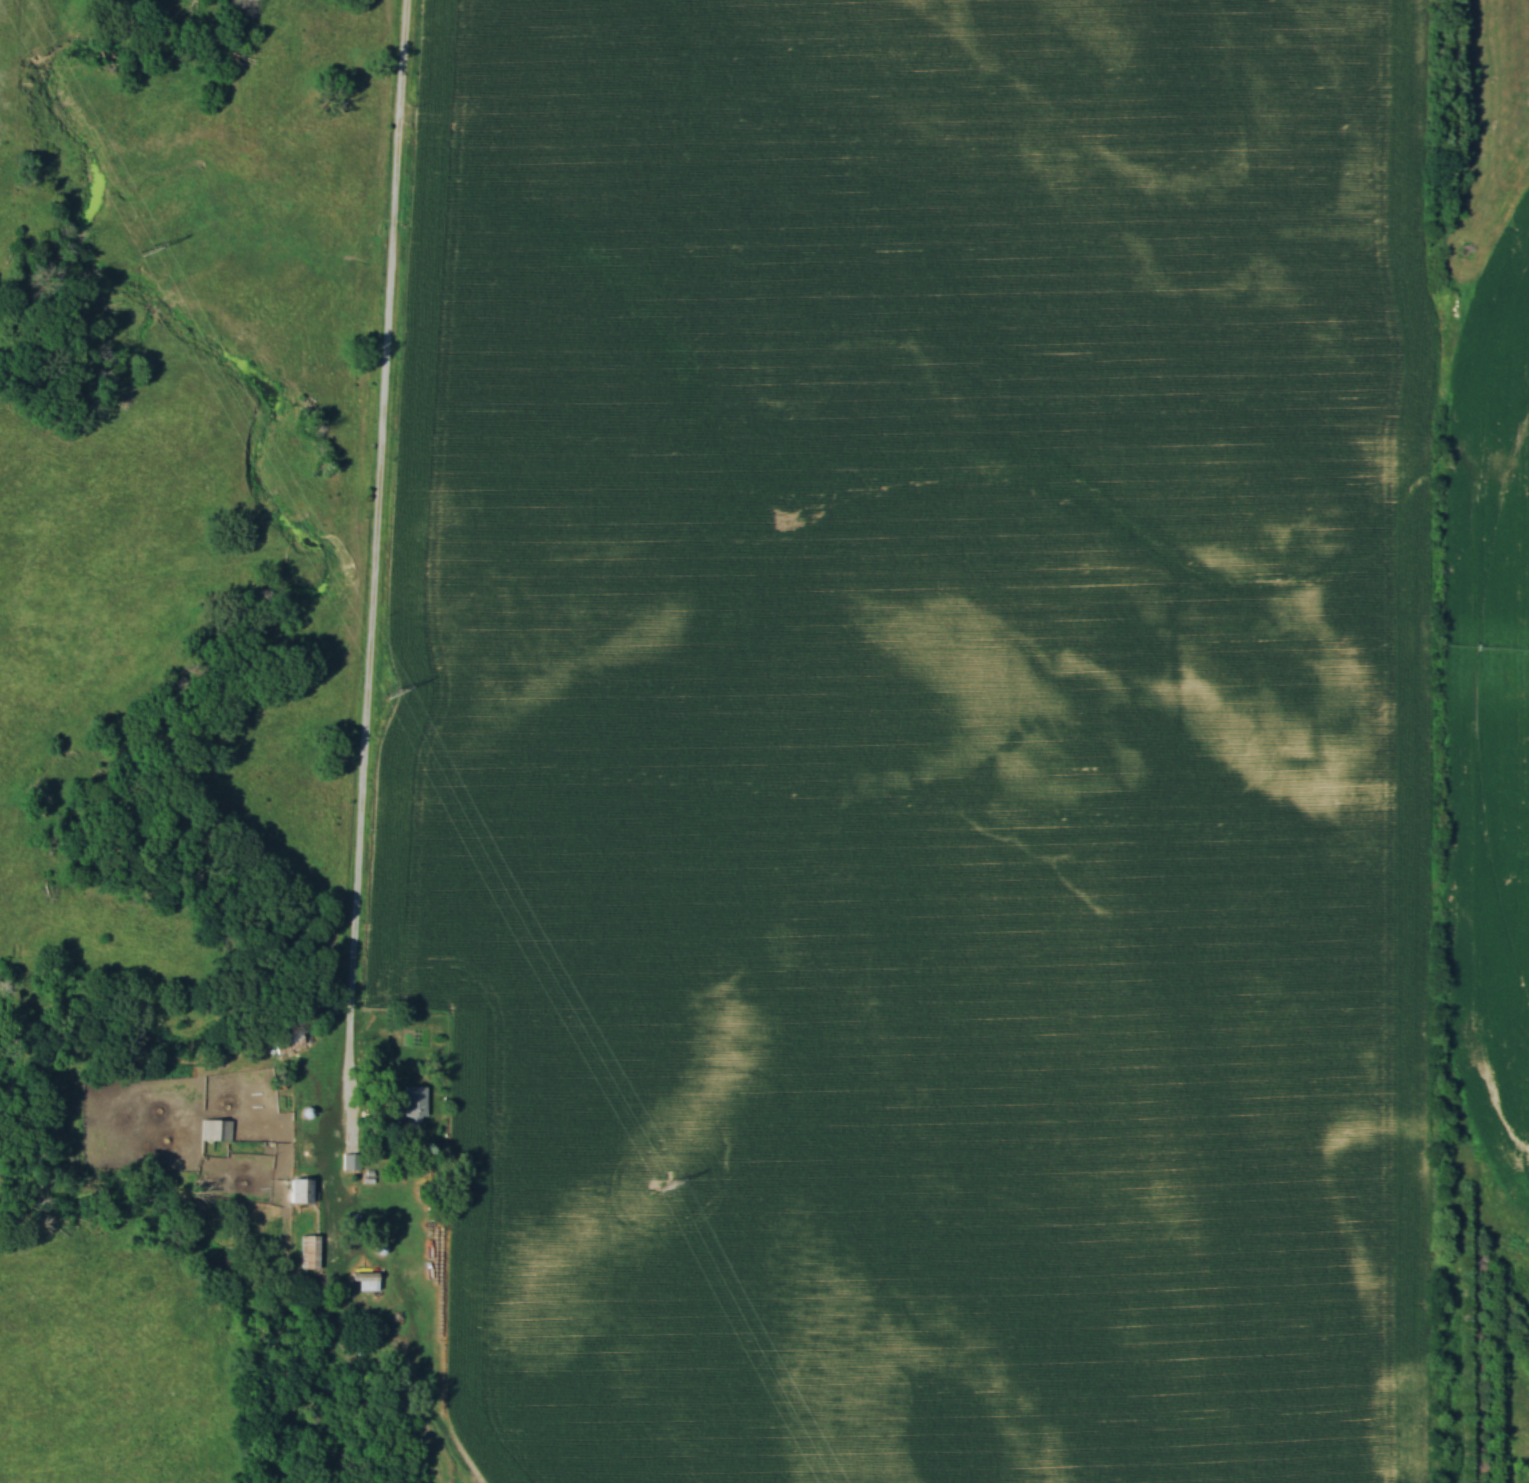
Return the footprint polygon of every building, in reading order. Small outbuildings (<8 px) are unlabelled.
[(336,1002),(336,984),(325,983),(325,1002),(336,1002)] [(269,1045),(273,1055),(300,1045),(296,1034),(269,1045)] [(399,1088),(399,1124),(420,1124),(420,1088),(399,1088)] [(226,1120),(197,1120),(197,1141),(226,1141),(226,1120)] [(340,1171),(354,1171),(354,1154),(340,1154),(340,1171)] [(283,1203),(308,1203),(308,1180),(283,1180),(283,1203)] [(311,1236),(296,1236),(296,1270),(311,1270),(311,1236)]
